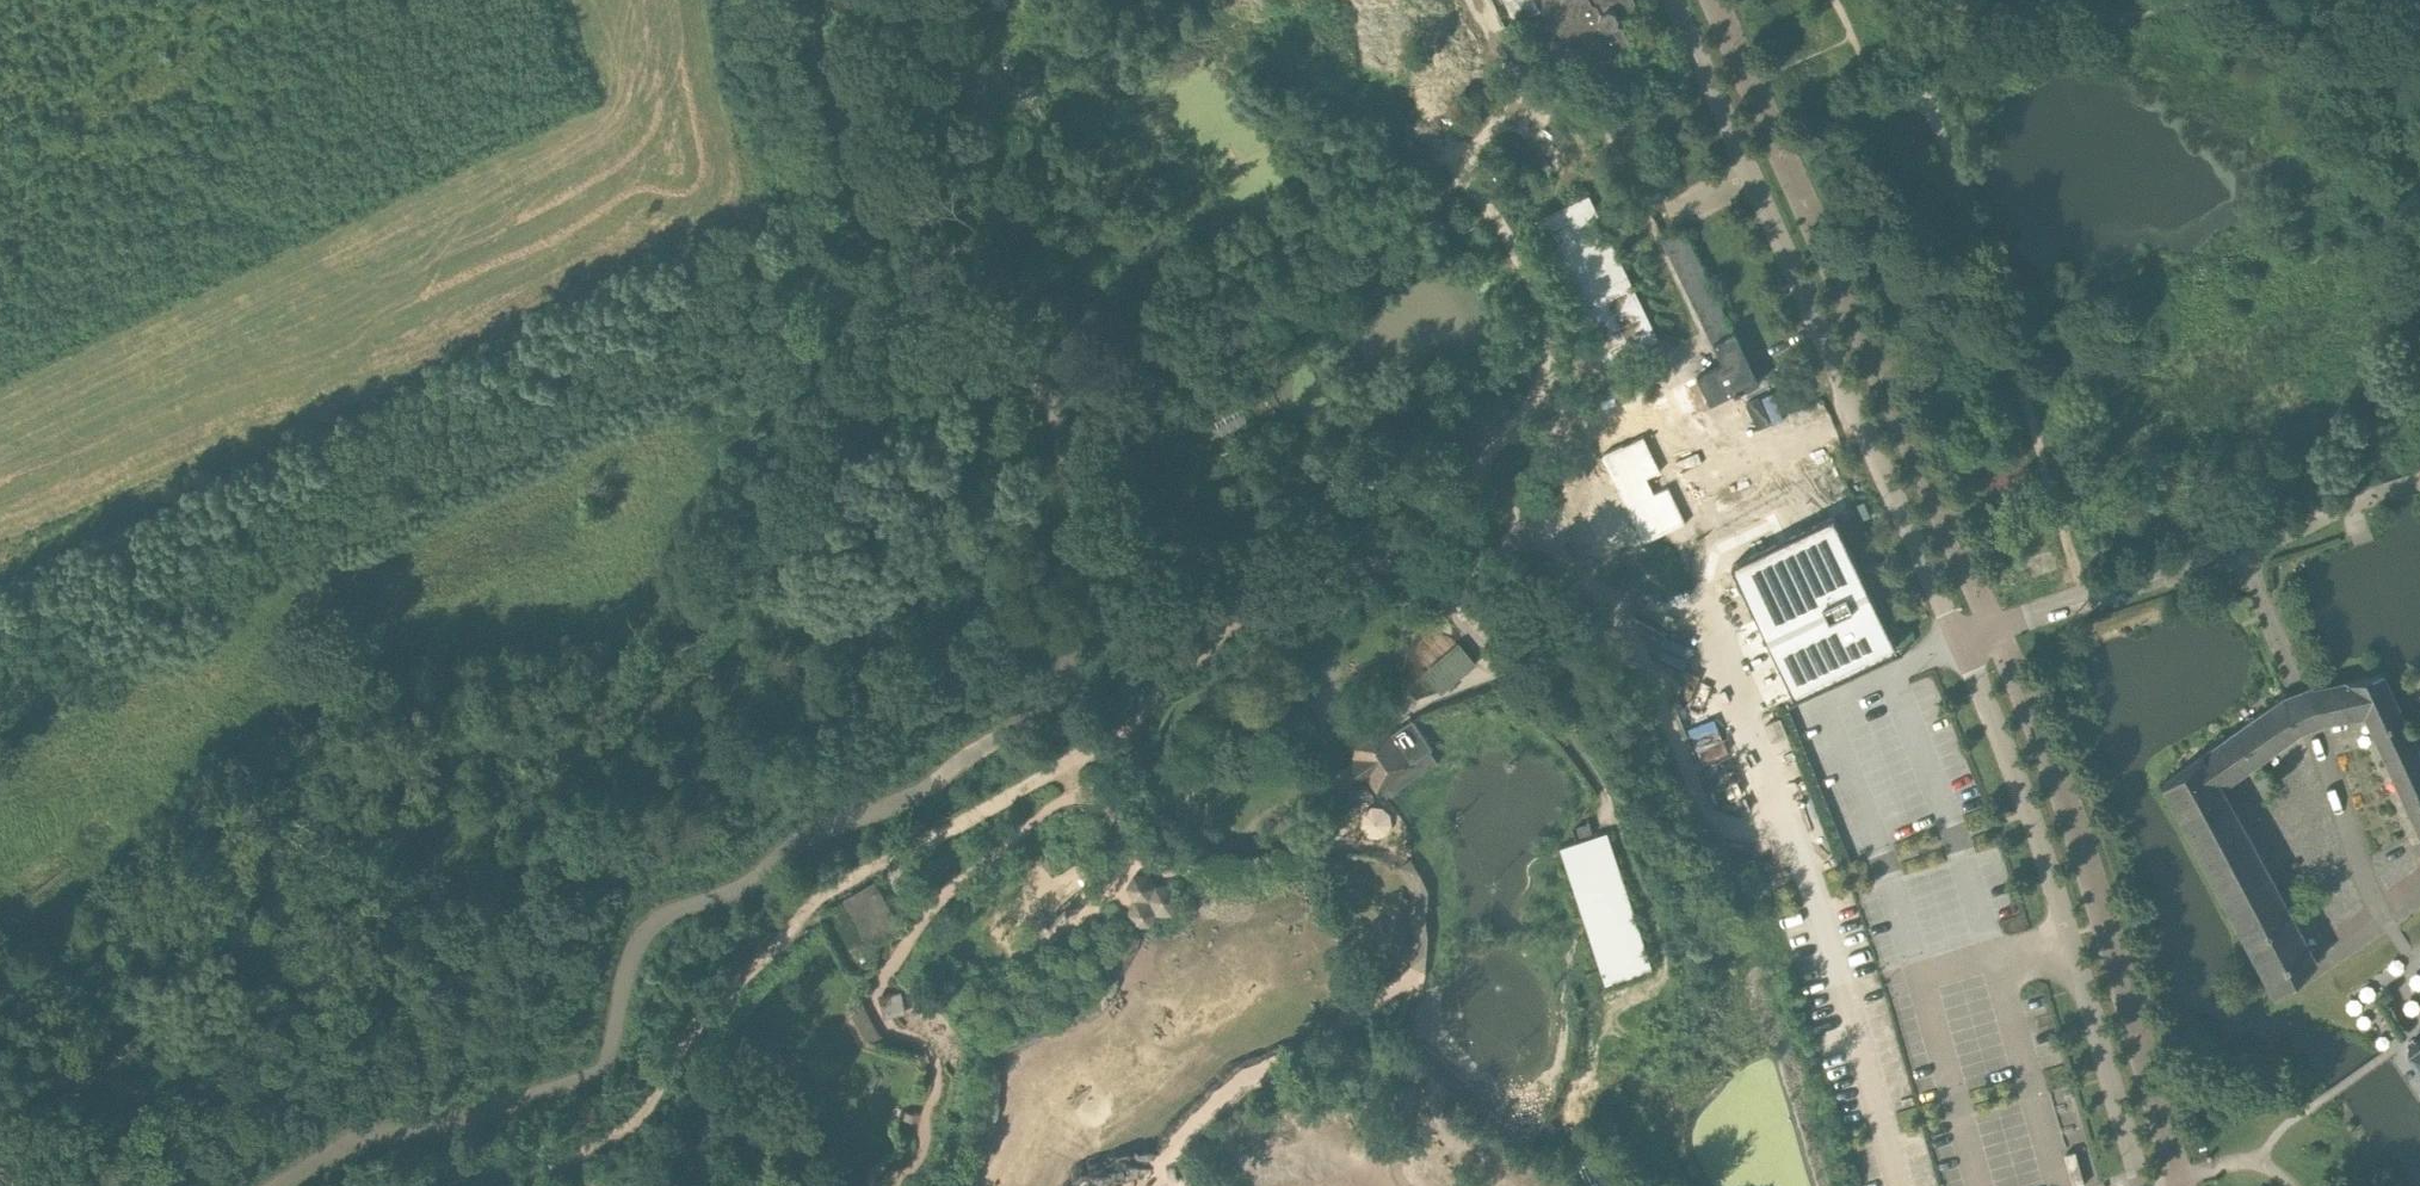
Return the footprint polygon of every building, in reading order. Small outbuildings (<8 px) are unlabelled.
[(1541,11),(1556,41),(1562,43),(1582,33),(1594,60),(1601,62),(1607,60),(1628,49),(1630,43),(1623,27),(1617,26),(1619,20),(1616,13),(1628,7),(1630,1),(1630,0),(1536,0),(1541,11)] [(1723,363),(1682,383),(1696,411),(1711,404),(1730,395),(1736,395),(1757,384),(1744,357),(1683,231),(1663,240),(1723,363)] [(1686,523),(1673,497),(1678,495),(1648,433),(1602,455),(1645,543),(1665,534),(1686,523)] [(1797,697),(1900,652),(1841,518),(1738,564),(1797,697)] [(1427,668),(1441,688),(1430,696),(1437,705),(1486,671),(1466,642),(1427,668)] [(2310,725),(2321,721),(2365,714),(2419,833),(2419,752),(2383,673),(2320,690),(2318,684),(2308,687),(2299,691),(2310,725)] [(2206,758),(2221,785),(2300,730),(2310,725),(2299,691),(2290,694),(2287,696),(2206,758)] [(1435,752),(1416,722),(1393,737),(1390,732),(1371,737),(1358,752),(1362,759),(1354,764),(1356,767),(1365,782),(1373,777),(1381,788),(1413,768),(1412,767),(1435,752)] [(2221,785),(2206,758),(2164,783),(2276,995),(2290,984),(2317,961),(2221,785)] [(1653,950),(1606,829),(1579,838),(1561,846),(1612,980),(1657,962),(1653,950)] [(1132,866),(1124,882),(1132,893),(1127,908),(1138,921),(1152,919),(1156,907),(1172,907),(1180,892),(1172,878),(1157,878),(1149,866),(1139,866),(1132,866)] [(903,929),(875,880),(843,899),(872,947),(903,929)] [(878,997),(882,1015),(897,1013),(905,1011),(902,993),(890,995),(878,997)] [(2408,1046),(2419,1064),(2419,1038),(2408,1046)] [(1430,1077),(1424,1082),(1434,1094),(1446,1084),(1436,1071),(1430,1077)]
